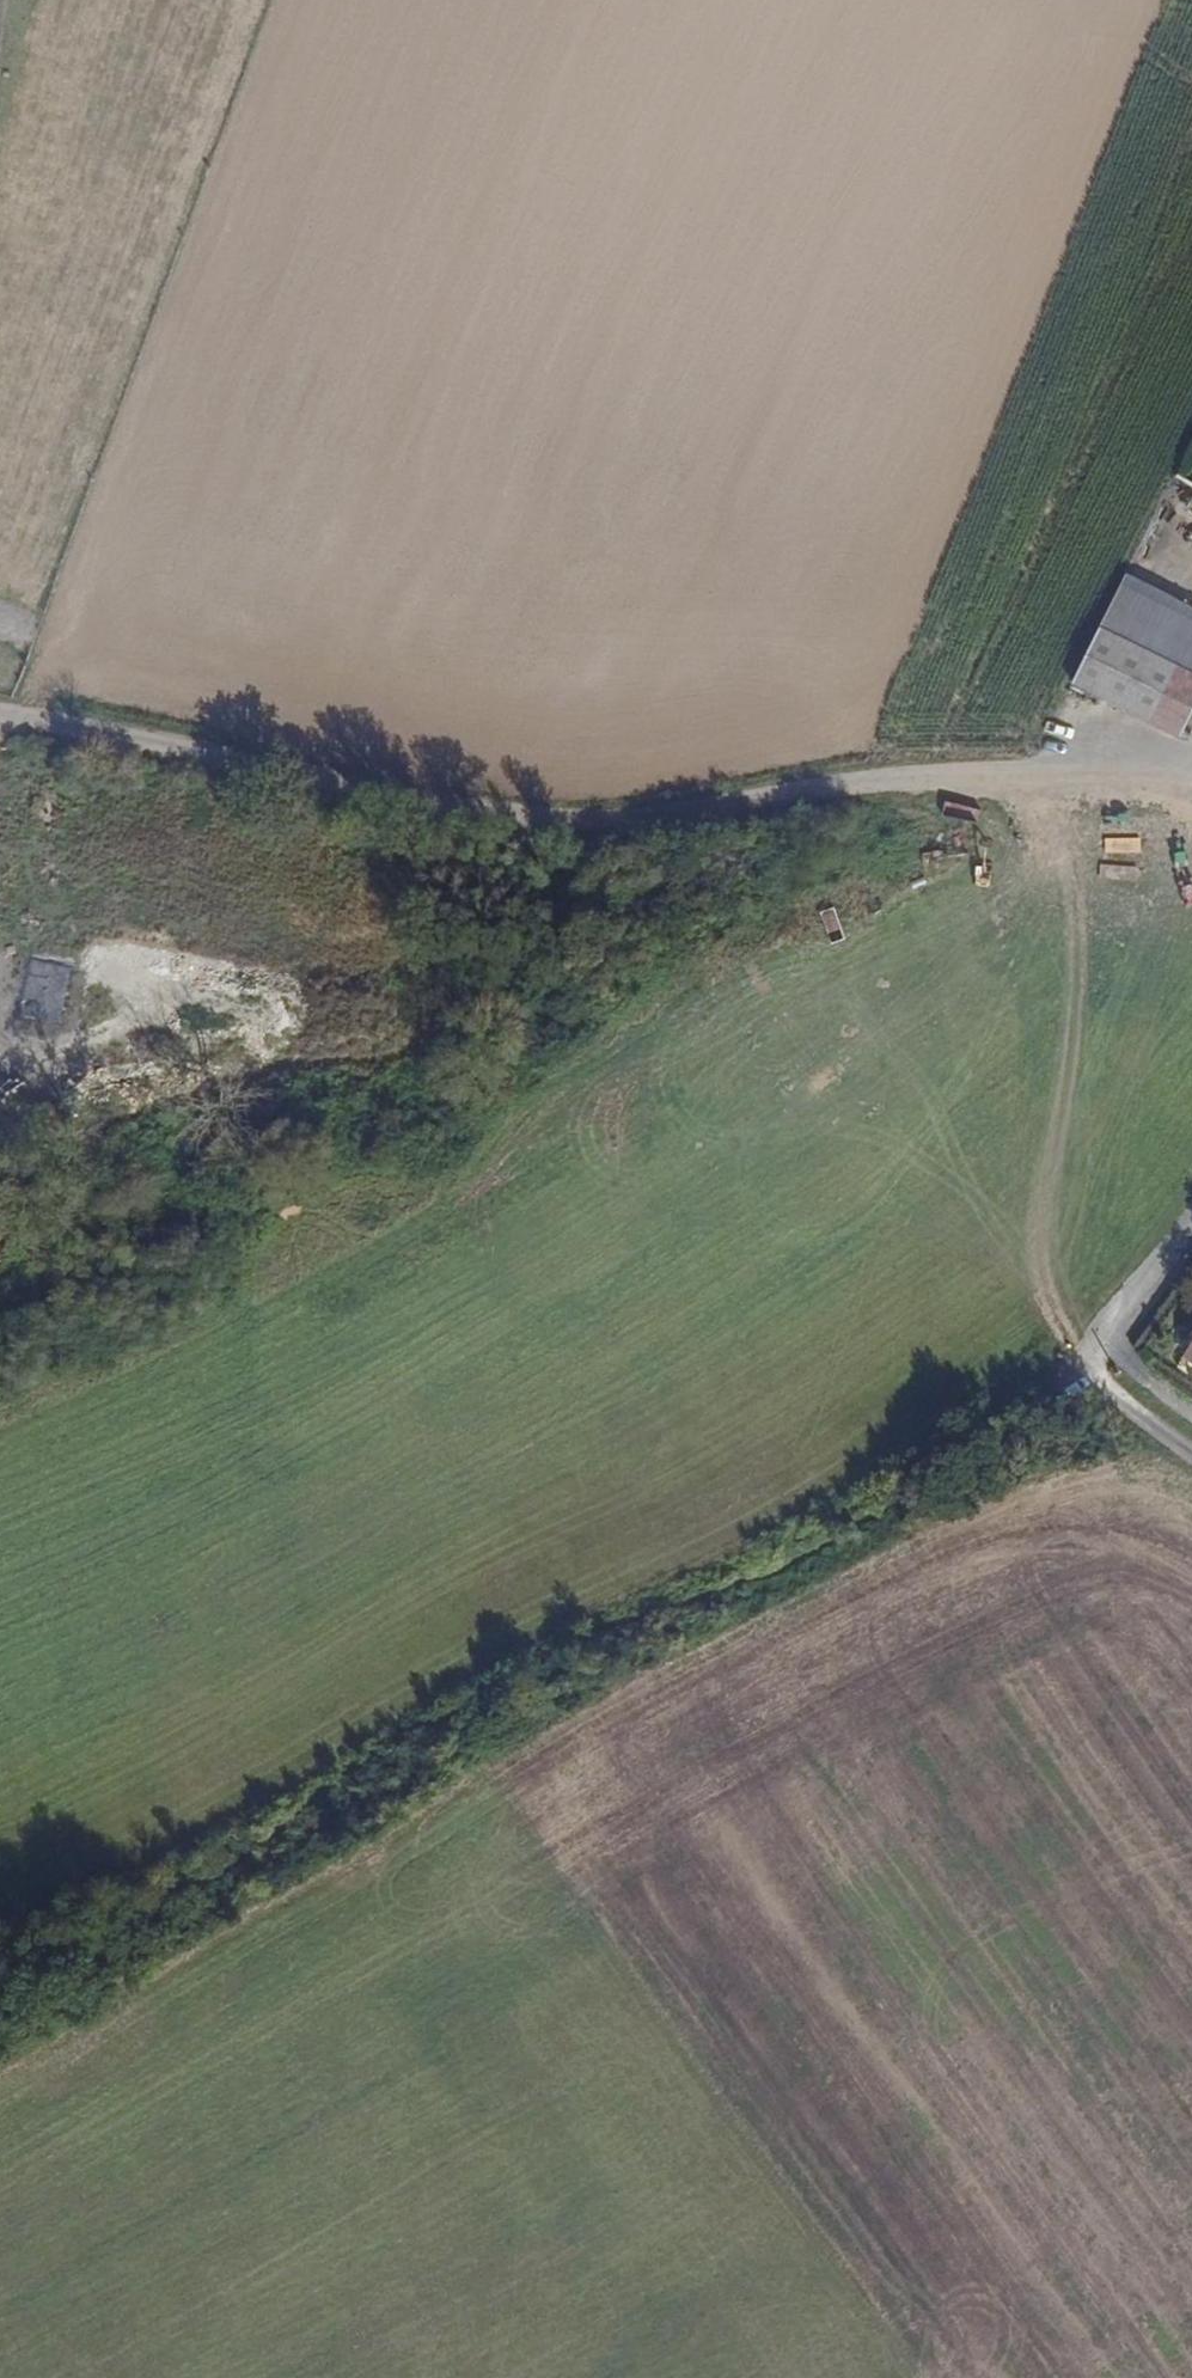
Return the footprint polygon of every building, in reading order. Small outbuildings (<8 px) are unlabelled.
[(1114,587),(1092,629),(1191,677),(1191,625),(1114,587)] [(1191,701),(1191,677),(1092,629),(1064,685),(1175,737),(1191,701)] [(1180,1356),(1191,1363),(1191,1338),(1180,1356)]
